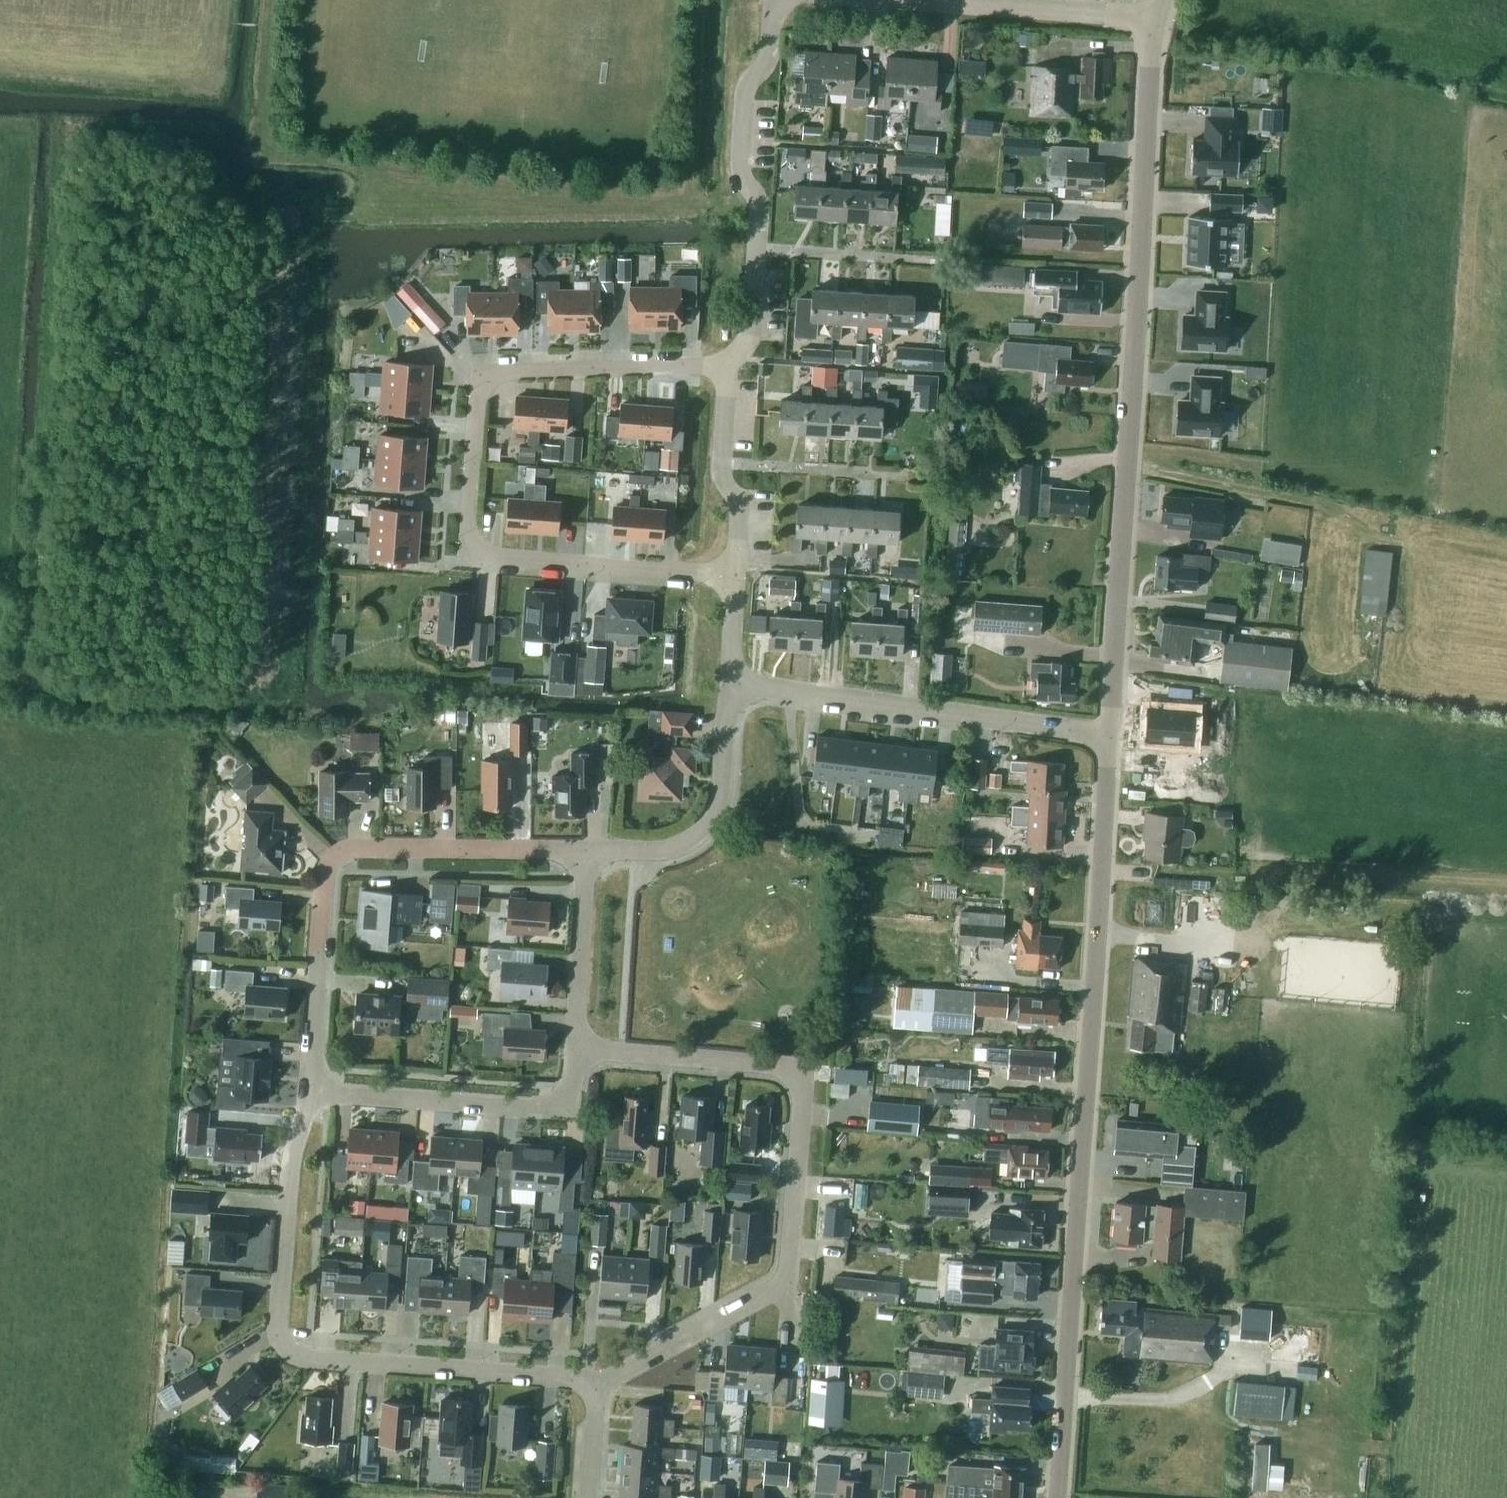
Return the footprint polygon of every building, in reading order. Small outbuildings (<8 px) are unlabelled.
[(1017,31),(1016,44),(1034,45),(1034,32),(1017,31)] [(827,104),(828,92),(831,52),(806,50),(804,80),(797,79),(795,102),(827,104)] [(847,93),(846,104),(858,105),(858,103),(868,103),(871,67),(855,66),(856,54),(831,52),(828,92),(847,93)] [(891,96),(910,97),(913,58),(888,56),(886,86),(880,86),(878,107),(890,108),(891,96)] [(1080,97),(1102,98),(1103,82),(1108,83),(1109,57),(1083,56),(1082,74),(1075,73),(1074,80),(1081,81),(1080,97)] [(929,99),(928,110),(940,111),(941,90),(935,90),(938,60),(913,58),(910,97),(929,99)] [(959,60),(958,75),(984,77),(985,61),(959,60)] [(1075,73),(1075,67),(1034,65),(1031,114),(1072,116),(1074,80),(1075,73)] [(1282,120),(1282,109),(1262,108),(1262,119),(1282,120)] [(866,138),(880,139),(882,114),(868,113),(866,138)] [(964,115),(963,131),(990,133),(992,118),(964,115)] [(1235,119),(1208,117),(1207,139),(1193,139),(1191,173),(1238,175),(1239,141),(1234,141),(1235,119)] [(803,126),(802,138),(822,139),(823,127),(803,126)] [(825,141),(838,141),(838,132),(826,132),(825,141)] [(926,133),(907,132),(906,147),(925,148),(926,133)] [(1004,135),(1003,152),(1018,152),(1018,136),(1004,135)] [(788,146),(788,161),(805,162),(806,147),(788,146)] [(1051,173),(1067,174),(1066,197),(1080,198),(1080,187),(1102,189),(1103,162),(1072,161),(1073,147),(1053,146),(1051,173)] [(793,215),(819,217),(821,186),(825,186),(826,170),(825,170),(826,150),(811,149),(810,169),(811,169),(810,185),(795,184),(793,215)] [(838,159),(839,150),(826,149),(826,158),(838,159)] [(851,160),(863,160),(864,151),(851,151),(851,160)] [(926,155),(896,153),(895,171),(925,173),(926,155)] [(819,217),(844,219),(846,188),(850,188),(851,171),(842,171),(841,187),(825,186),(821,186),(819,217)] [(844,219),(870,220),(872,189),(875,190),(876,173),(867,172),(866,189),(850,188),(846,188),(844,219)] [(872,189),(870,220),(895,222),(897,192),(900,192),(902,175),(892,174),(891,191),(875,190),(872,189)] [(1013,191),(1014,178),(1004,177),(1003,190),(1013,191)] [(946,193),(934,192),(934,200),(945,200),(946,193)] [(1189,216),(1187,264),(1227,266),(1227,262),(1243,262),(1245,222),(1229,222),(1229,218),(1227,218),(1227,210),(1242,210),(1243,194),(1210,193),(1209,209),(1212,209),(1211,217),(1189,216)] [(1270,210),(1271,197),(1258,197),(1258,210),(1270,210)] [(1023,216),(1051,218),(1052,202),(1024,201),(1023,216)] [(1071,223),(1071,226),(1023,224),(1022,246),(1062,248),(1062,244),(1070,245),(1070,248),(1072,248),(1072,250),(1081,251),(1081,249),(1102,250),(1103,225),(1071,223)] [(543,276),(554,268),(544,255),(534,263),(543,276)] [(612,280),(612,258),(598,258),(598,280),(612,280)] [(618,281),(631,281),(631,258),(618,258),(618,281)] [(972,262),(971,272),(963,271),(962,281),(970,282),(970,283),(1023,286),(1025,265),(972,262)] [(1057,309),(1101,312),(1103,280),(1077,278),(1077,270),(1034,268),(1033,288),(1058,289),(1057,309)] [(670,287),(656,287),(655,327),(680,327),(680,303),(696,303),(696,275),(670,275),(670,287)] [(430,332),(443,321),(408,277),(395,287),(430,332)] [(508,293),(493,293),(493,333),(518,333),(518,309),(533,309),(533,277),(508,277),(508,293)] [(549,312),(549,330),(574,330),(574,290),(559,290),(559,280),(537,280),(537,312),(549,312)] [(589,290),(574,290),(574,330),(599,330),(599,281),(589,281),(589,290)] [(467,313),(467,333),(493,333),(493,293),(469,293),(469,286),(454,286),(454,313),(467,313)] [(630,327),(655,327),(656,287),(630,287),(630,327)] [(817,320),(833,321),(836,321),(838,290),(812,289),(812,299),(798,298),(796,335),(816,337),(817,320)] [(842,322),(858,323),(861,323),(863,292),(838,290),(836,321),(833,321),(832,338),(841,338),(842,322)] [(1184,315),(1182,347),(1226,349),(1228,317),(1223,317),(1224,292),(1198,290),(1197,309),(1197,316),(1184,315)] [(867,323),(883,324),(887,324),(889,293),(863,292),(861,323),(858,323),(857,339),(866,340),(867,323)] [(912,326),(914,295),(889,293),(887,324),(883,324),(882,341),(891,341),(892,325),(912,326)] [(1009,320),(1009,331),(1033,332),(1033,321),(1009,320)] [(1005,341),(1003,361),(1025,363),(1027,343),(1005,341)] [(855,364),(867,364),(869,343),(856,342),(855,364)] [(1027,343),(1025,363),(1039,364),(1039,370),(1045,370),(1043,388),(1063,390),(1064,383),(1090,385),(1092,361),(1069,359),(1070,347),(1042,344),(1027,343)] [(933,347),(897,345),(896,365),(932,367),(933,347)] [(816,360),(830,361),(831,349),(817,348),(816,360)] [(835,349),(834,361),(850,362),(850,350),(835,349)] [(384,386),(429,389),(431,364),(386,361),(384,386)] [(812,385),(836,386),(837,367),(813,366),(812,385)] [(876,382),(877,367),(851,366),(850,381),(876,382)] [(366,372),(350,371),(349,383),(365,384),(366,372)] [(913,374),(912,388),(920,389),(920,393),(919,405),(937,406),(939,376),(913,374)] [(1177,432),(1221,435),(1223,403),(1218,403),(1219,377),(1194,376),(1193,394),(1192,401),(1179,400),(1177,432)] [(960,396),(972,397),(974,383),(961,382),(960,396)] [(364,396),(365,384),(349,383),(348,395),(364,396)] [(779,431),(805,432),(807,401),(810,402),(812,385),(802,384),(801,401),(781,400),(779,431)] [(429,389),(384,386),(382,411),(427,414),(429,389)] [(805,432),(830,434),(832,403),(836,403),(837,387),(828,386),(827,403),(810,402),(807,401),(805,432)] [(830,434),(855,436),(857,405),(861,405),(862,388),(853,388),(852,404),(836,403),(832,403),(830,434)] [(887,395),(887,390),(878,389),(877,406),(861,405),(857,405),(855,436),(881,437),(882,421),(897,422),(899,395),(887,395)] [(517,395),(514,426),(540,428),(542,397),(517,395)] [(542,397),(540,428),(565,430),(567,399),(542,397)] [(620,434),(645,436),(647,405),(621,403),(621,416),(607,415),(605,437),(619,438),(620,434)] [(647,405),(645,436),(670,438),(672,407),(647,405)] [(380,434),(378,459),(423,462),(425,437),(380,434)] [(581,461),(583,436),(565,435),(564,460),(581,461)] [(559,460),(560,445),(543,443),(541,458),(559,460)] [(359,457),(360,445),(344,444),(343,456),(359,457)] [(535,462),(536,447),(519,446),(518,461),(535,462)] [(662,448),(660,468),(667,468),(677,469),(678,449),(662,448)] [(343,456),(342,468),(358,469),(359,457),(343,456)] [(378,459),(376,484),(421,487),(423,462),(378,459)] [(957,476),(959,461),(952,460),(950,475),(955,475),(957,476)] [(1049,511),(1085,514),(1088,490),(1051,487),(1052,484),(1039,483),(1041,464),(1016,462),(1015,480),(1022,481),(1020,512),(1049,514),(1049,511)] [(526,466),(525,482),(534,483),(535,467),(526,466)] [(549,467),(537,466),(536,474),(549,475),(549,467)] [(629,481),(641,482),(642,474),(629,473),(629,481)] [(654,483),(654,475),(642,474),(641,482),(654,483)] [(535,483),(525,483),(524,499),(509,498),(507,529),(532,531),(535,483)] [(535,483),(532,531),(557,533),(560,501),(545,500),(546,484),(535,483)] [(614,505),(612,537),(637,538),(639,507),(640,494),(631,493),(630,507),(614,505)] [(1164,495),(1161,522),(1169,522),(1169,527),(1191,529),(1190,536),(1220,539),(1224,503),(1194,500),(1195,498),(1164,495)] [(802,535),(818,536),(821,537),(824,506),(798,504),(796,534),(793,534),(791,551),(801,552),(802,535)] [(827,537),(843,538),(847,538),(849,507),(824,506),(821,537),(818,536),(817,553),(821,553),(826,553),(827,537)] [(375,507),(373,532),(418,536),(420,510),(375,507)] [(665,509),(639,507),(637,538),(662,540),(665,509)] [(874,509),(849,507),(847,538),(843,538),(842,555),(846,555),(845,572),(855,573),(856,556),(851,555),(852,539),(868,540),(872,540),(874,509)] [(872,540),(868,540),(867,556),(876,557),(877,540),(898,542),(900,511),(874,509),(872,540)] [(355,519),(339,517),(338,529),(354,531),(355,519)] [(949,521),(945,572),(961,573),(965,522),(949,521)] [(353,543),(354,531),(338,529),(337,541),(353,543)] [(373,532),(371,557),(416,561),(418,536),(373,532)] [(1276,540),(1273,561),(1298,565),(1301,545),(1276,540)] [(1359,613),(1387,616),(1393,551),(1365,548),(1359,613)] [(1155,585),(1195,589),(1197,568),(1209,569),(1210,555),(1181,553),(1181,557),(1157,555),(1155,585)] [(844,573),(845,560),(829,559),(828,572),(844,573)] [(907,567),(906,579),(922,580),(923,568),(907,567)] [(890,568),(889,580),(904,581),(905,569),(890,568)] [(1293,582),(1295,571),(1282,569),(1280,580),(1293,582)] [(776,578),(772,578),(771,592),(795,594),(796,580),(776,578)] [(821,599),(839,600),(840,580),(821,578),(821,599)] [(888,599),(889,584),(881,584),(879,598),(888,599)] [(524,637),(556,639),(557,622),(559,622),(560,611),(558,611),(560,591),(528,589),(524,637)] [(438,640),(468,642),(472,592),(442,590),(438,640)] [(876,604),(877,592),(868,591),(867,604),(876,604)] [(594,613),(593,637),(616,639),(616,643),(637,645),(638,631),(649,631),(651,602),(609,599),(608,614),(594,613)] [(769,646),(795,648),(797,617),(800,617),(801,601),(792,600),(791,617),(771,615),(769,646)] [(1042,605),(977,601),(975,629),(1040,633),(1042,605)] [(1205,601),(1204,619),(1234,623),(1236,604),(1205,601)] [(795,648),(798,648),(820,650),(822,620),(825,620),(826,602),(817,602),(816,618),(800,617),(797,617),(795,648)] [(850,652),(876,654),(878,623),(882,623),(883,606),(874,606),(873,622),(852,621),(850,652)] [(876,654),(880,654),(902,655),(904,625),(907,626),(908,608),(899,607),(898,624),(882,623),(878,623),(876,654)] [(909,634),(923,635),(925,608),(911,607),(909,634)] [(1196,639),(1224,642),(1220,679),(1288,687),(1293,647),(1230,640),(1231,633),(1225,632),(1226,623),(1159,615),(1156,639),(1152,638),(1150,658),(1193,663),(1196,639)] [(487,643),(488,622),(474,621),(471,659),(486,660),(487,643)] [(333,645),(332,657),(344,657),(345,645),(333,645)] [(933,650),(930,679),(950,681),(953,652),(933,650)] [(572,680),(574,653),(554,651),(552,679),(572,680)] [(1038,699),(1073,700),(1074,683),(1069,682),(1070,663),(1052,662),(1052,663),(1032,662),(1031,677),(1039,678),(1038,699)] [(586,665),(585,681),(603,682),(604,666),(586,665)] [(1190,711),(1145,708),(1143,738),(1188,741),(1190,711)] [(459,709),(459,722),(468,722),(468,709),(459,709)] [(660,734),(692,736),(694,711),(662,709),(660,734)] [(443,725),(456,725),(456,710),(443,710),(443,725)] [(547,716),(535,716),(535,728),(547,728),(547,716)] [(228,719),(220,728),(233,740),(249,721),(248,720),(228,719)] [(511,752),(527,752),(527,722),(511,722),(511,752)] [(362,749),(379,750),(379,731),(362,731),(362,749)] [(824,789),(834,791),(836,778),(835,778),(841,736),(817,733),(811,775),(826,777),(824,789)] [(836,778),(850,780),(848,793),(857,794),(865,740),(841,736),(835,778),(836,778)] [(857,794),(867,795),(868,783),(883,785),(889,743),(865,740),(857,794)] [(883,785),(898,787),(896,799),(906,801),(913,746),(889,743),(883,785)] [(906,801),(915,802),(917,789),(931,791),(937,750),(913,746),(906,801)] [(639,798),(657,799),(657,796),(679,797),(681,770),(693,770),(695,750),(674,748),(673,761),(646,759),(644,781),(641,781),(639,798)] [(556,791),(556,815),(584,815),(584,785),(597,785),(597,753),(572,753),(572,775),(553,775),(553,791),(556,791)] [(408,768),(408,806),(436,806),(436,787),(452,787),(452,755),(425,755),(425,768),(408,768)] [(969,787),(985,788),(987,759),(971,758),(969,787)] [(484,791),(484,807),(510,807),(510,791),(512,791),(512,760),(482,760),(482,791),(484,791)] [(1028,771),(1027,788),(1062,790),(1064,763),(1029,761),(1028,761),(1011,760),(1011,770),(1028,771)] [(232,786),(246,802),(267,782),(252,767),(232,786)] [(320,813),(348,813),(348,800),(369,800),(369,773),(349,773),(349,771),(320,771),(320,813)] [(990,772),(989,785),(1000,786),(1001,773),(990,772)] [(1013,805),(1012,815),(1065,818),(1066,790),(1062,790),(1027,788),(1027,789),(1031,790),(1030,806),(1013,805)] [(241,868),(283,872),(286,830),(272,829),(273,811),(246,809),(244,834),(247,834),(246,846),(243,846),(241,868)] [(1148,828),(1145,856),(1179,859),(1180,844),(1188,845),(1192,843),(1194,837),(1193,831),(1189,829),(1182,828),(1183,816),(1146,813),(1145,828),(1148,828)] [(1065,818),(1012,815),(1011,825),(1029,826),(1028,844),(1063,846),(1065,818)] [(962,851),(991,853),(992,837),(962,835),(962,851)] [(201,883),(200,899),(213,900),(214,884),(201,883)] [(480,884),(458,883),(456,910),(467,911),(468,895),(479,896),(480,884)] [(239,925),(278,928),(280,902),(253,900),(254,887),(226,885),(225,907),(241,908),(239,925)] [(419,922),(421,894),(362,890),(356,961),(357,961),(358,944),(386,947),(388,920),(419,922)] [(507,932),(524,934),(524,931),(547,932),(550,902),(526,901),(526,898),(510,896),(507,932)] [(958,943),(1002,946),(1004,913),(961,910),(958,943)] [(1024,928),(1019,928),(1016,967),(1038,969),(1039,966),(1060,967),(1062,936),(1040,934),(1042,919),(1025,917),(1024,928)] [(545,997),(547,965),(513,963),(514,949),(488,947),(487,967),(502,968),(500,996),(519,998),(519,995),(545,997)] [(465,955),(456,955),(455,964),(464,964),(465,955)] [(1133,958),(1128,1015),(1133,1016),(1130,1048),(1154,1050),(1171,1052),(1173,1033),(1179,1033),(1186,964),(1133,958)] [(222,969),(211,969),(210,985),(221,985),(222,969)] [(247,991),(245,1015),(283,1018),(286,988),(253,985),(254,971),(226,969),(225,989),(247,991)] [(405,1005),(447,1009),(450,979),(408,976),(405,1005)] [(1190,985),(1188,1009),(1205,1011),(1207,987),(1190,985)] [(1058,999),(1020,997),(1008,996),(1008,993),(975,991),(975,992),(897,987),(893,1025),(933,1031),(973,1033),(974,1014),(1019,1017),(1018,1024),(1032,1024),(1032,1021),(1056,1023),(1058,999)] [(356,1029),(397,1032),(400,996),(359,993),(356,1029)] [(450,1004),(450,1013),(474,1012),(474,1003),(450,1004)] [(503,1055),(543,1058),(545,1030),(511,1028),(512,1013),(484,1011),(482,1035),(504,1037),(503,1055)] [(218,1083),(217,1095),(216,1107),(240,1109),(241,1097),(265,1099),(266,1083),(270,1083),(271,1070),(267,1070),(268,1058),(254,1057),(256,1039),(224,1037),(222,1054),(240,1056),(239,1067),(236,1067),(234,1085),(218,1083)] [(1053,1074),(1055,1051),(1010,1048),(989,1047),(988,1063),(1009,1064),(1008,1077),(1036,1079),(1036,1073),(1053,1074)] [(918,1064),(917,1084),(947,1086),(947,1089),(964,1090),(964,1088),(969,1088),(970,1067),(918,1064)] [(954,1104),(955,1092),(927,1090),(926,1102),(954,1104)] [(702,1163),(722,1164),(724,1130),(711,1129),(713,1097),(684,1095),(681,1135),(704,1137),(702,1163)] [(606,1158),(604,1158),(604,1159),(634,1162),(635,1146),(647,1146),(650,1110),(646,1110),(647,1098),(626,1096),(625,1108),(622,1108),(620,1128),(616,1128),(613,1129),(610,1132),(607,1135),(606,1158)] [(977,1096),(974,1125),(989,1126),(1005,1127),(1005,1131),(1019,1132),(1019,1131),(1022,1128),(1049,1130),(1051,1107),(1008,1104),(1008,1098),(989,1097),(977,1096)] [(867,1128),(915,1132),(917,1104),(870,1100),(867,1128)] [(1137,1115),(1138,1103),(1130,1102),(1129,1114),(1137,1115)] [(768,1122),(770,1106),(747,1104),(745,1121),(743,1121),(741,1143),(769,1145),(771,1123),(768,1122)] [(209,1112),(189,1110),(186,1140),(216,1142),(215,1159),(250,1162),(250,1158),(261,1159),(263,1134),(246,1133),(247,1129),(208,1126),(209,1112)] [(1118,1119),(1116,1135),(1115,1152),(1175,1157),(1176,1144),(1196,1146),(1198,1114),(1179,1112),(1178,1124),(1118,1119)] [(350,1129),(348,1153),(347,1166),(372,1168),(375,1130),(350,1129)] [(375,1130),(372,1168),(385,1169),(384,1181),(407,1182),(409,1158),(397,1157),(399,1132),(375,1130)] [(440,1172),(454,1173),(457,1137),(433,1135),(431,1161),(414,1160),(412,1188),(438,1190),(440,1172)] [(457,1137),(454,1173),(469,1174),(468,1192),(478,1193),(492,1194),(494,1194),(496,1166),(480,1165),(482,1139),(457,1137)] [(512,1185),(536,1187),(539,1145),(515,1143),(512,1176),(499,1175),(497,1203),(511,1204),(512,1185)] [(1047,1161),(1048,1151),(1028,1149),(1028,1146),(986,1143),(984,1159),(1008,1161),(1007,1174),(1046,1177),(1046,1176),(1050,1173),(1050,1165),(1047,1161)] [(539,1145),(536,1187),(560,1189),(559,1208),(573,1209),(575,1181),(561,1180),(564,1146),(539,1145)] [(649,1173),(663,1174),(666,1146),(652,1145),(649,1173)] [(729,1160),(727,1179),(759,1181),(760,1163),(729,1160)] [(929,1183),(970,1185),(970,1183),(990,1184),(991,1168),(930,1164),(929,1183)] [(725,1198),(750,1200),(752,1184),(726,1182),(725,1198)] [(1116,1202),(1115,1221),(1113,1238),(1143,1241),(1143,1235),(1155,1236),(1154,1256),(1181,1258),(1184,1214),(1244,1219),(1246,1190),(1185,1185),(1184,1206),(1158,1204),(1158,1206),(1146,1205),(1146,1204),(1116,1202)] [(968,1213),(969,1189),(943,1187),(929,1186),(928,1210),(942,1211),(968,1213)] [(174,1187),(172,1209),(207,1212),(208,1190),(174,1187)] [(478,1193),(477,1201),(491,1202),(492,1194),(478,1193)] [(364,1213),(365,1200),(352,1199),(351,1212),(364,1213)] [(408,1220),(409,1207),(388,1205),(386,1218),(408,1220)] [(826,1205),(824,1233),(842,1234),(843,1217),(844,1206),(826,1205)] [(1018,1245),(1041,1246),(1044,1210),(1020,1208),(1010,1208),(1010,1212),(993,1211),(993,1212),(994,1213),(992,1237),(991,1239),(1008,1240),(1007,1244),(1018,1245)] [(441,1209),(440,1221),(449,1222),(451,1210),(441,1209)] [(505,1225),(506,1210),(496,1210),(495,1225),(505,1225)] [(703,1237),(719,1239),(721,1211),(705,1210),(703,1237)] [(761,1243),(763,1212),(735,1210),(733,1241),(735,1241),(733,1257),(758,1259),(759,1243),(761,1243)] [(235,1241),(246,1241),(248,1215),(212,1212),(210,1238),(213,1239),(211,1259),(233,1260),(235,1241)] [(590,1244),(606,1245),(608,1214),(593,1212),(590,1244)] [(490,1214),(476,1213),(476,1222),(490,1223),(490,1214)] [(341,1216),(340,1228),(364,1229),(364,1217),(341,1216)] [(547,1229),(548,1217),(535,1216),(535,1228),(547,1229)] [(437,1236),(447,1237),(448,1225),(437,1224),(437,1236)] [(650,1253),(664,1254),(667,1225),(653,1224),(650,1253)] [(496,1244),(510,1245),(511,1232),(497,1231),(496,1244)] [(676,1281),(700,1283),(704,1244),(679,1242),(676,1281)] [(362,1272),(359,1306),(385,1308),(386,1289),(399,1290),(402,1244),(388,1243),(386,1274),(362,1272)] [(503,1264),(504,1249),(495,1249),(494,1263),(503,1264)] [(554,1292),(573,1294),(576,1253),(554,1251),(552,1272),(531,1270),(530,1281),(527,1318),(551,1320),(554,1292)] [(446,1276),(443,1312),(468,1314),(470,1289),(484,1290),(486,1257),(460,1255),(459,1277),(446,1276)] [(600,1295),(623,1297),(626,1257),(603,1255),(600,1295)] [(419,1310),(443,1312),(446,1276),(431,1275),(432,1257),(408,1256),(406,1283),(421,1285),(419,1310)] [(626,1257),(623,1297),(647,1299),(650,1259),(626,1257)] [(1016,1261),(963,1258),(960,1301),(992,1304),(993,1286),(1001,1287),(1001,1293),(1014,1294),(1014,1295),(1037,1296),(1038,1281),(1039,1281),(1040,1262),(1016,1261)] [(334,1304),(359,1306),(362,1272),(362,1261),(324,1259),(322,1291),(335,1292),(334,1304)] [(502,1316),(527,1318),(530,1281),(516,1280),(517,1268),(494,1267),(492,1291),(504,1291),(502,1316)] [(211,1274),(187,1272),(184,1304),(202,1305),(201,1314),(240,1317),(242,1290),(210,1287),(211,1274)] [(876,1278),(836,1274),(834,1296),(873,1301),(876,1278)] [(1103,1298),(1100,1331),(1126,1333),(1124,1355),(1211,1362),(1214,1326),(1230,1327),(1231,1314),(1136,1306),(1137,1301),(1103,1298)] [(1242,1307),(1239,1336),(1269,1338),(1272,1309),(1242,1307)] [(1009,1370),(1032,1371),(1034,1348),(1033,1348),(1034,1331),(998,1329),(997,1344),(979,1343),(978,1368),(1009,1369),(1009,1370)] [(907,1369),(963,1374),(966,1350),(909,1344),(907,1369)] [(724,1382),(748,1384),(752,1347),(727,1345),(725,1371),(711,1370),(708,1398),(723,1399),(724,1382)] [(752,1347),(748,1384),(773,1386),(771,1403),(786,1404),(788,1377),(774,1375),(776,1349),(752,1347)] [(267,1384),(250,1366),(231,1383),(228,1381),(214,1394),(235,1418),(261,1394),(259,1391),(267,1384)] [(197,1368),(173,1383),(183,1399),(207,1385),(197,1368)] [(906,1395),(941,1398),(944,1375),(908,1371),(906,1395)] [(816,1378),(813,1423),(836,1425),(839,1379),(816,1378)] [(1232,1380),(1231,1414),(1283,1415),(1284,1381),(1232,1380)] [(993,1385),(993,1386),(992,1398),(973,1396),(971,1411),(991,1412),(990,1430),(1005,1431),(1006,1427),(1028,1429),(1030,1405),(1028,1405),(1029,1388),(993,1385)] [(301,1440),(332,1442),(333,1426),(330,1426),(332,1398),(308,1396),(306,1414),(303,1414),(301,1440)] [(472,1401),(443,1399),(439,1455),(462,1457),(462,1462),(482,1464),(484,1434),(470,1433),(472,1401)] [(380,1443),(410,1446),(413,1404),(383,1402),(380,1443)] [(525,1441),(528,1405),(501,1403),(501,1415),(491,1414),(490,1438),(525,1441)] [(713,1423),(715,1404),(707,1403),(705,1423),(713,1423)] [(635,1404),(633,1424),(674,1428),(675,1419),(662,1418),(663,1406),(635,1404)] [(633,1424),(632,1444),(660,1446),(660,1435),(673,1436),(674,1428),(633,1424)] [(359,1462),(373,1463),(375,1435),(361,1434),(359,1462)] [(720,1450),(720,1437),(705,1437),(705,1449),(720,1450)] [(534,1477),(553,1479),(556,1441),(538,1439),(534,1477)] [(338,1466),(352,1467),(354,1443),(340,1442),(338,1466)] [(660,1446),(632,1444),(624,1444),(622,1467),(658,1470),(659,1456),(674,1457),(675,1448),(660,1446)] [(167,1466),(169,1453),(155,1450),(153,1463),(167,1466)] [(883,1471),(898,1472),(899,1451),(884,1450),(883,1471)] [(702,1454),(700,1477),(716,1478),(718,1455),(702,1454)] [(763,1482),(788,1485),(789,1461),(765,1458),(763,1482)] [(836,1491),(836,1497),(866,1497),(867,1486),(881,1488),(883,1464),(861,1462),(859,1480),(839,1478),(840,1462),(817,1460),(815,1489),(836,1491)] [(949,1464),(948,1483),(954,1483),(974,1485),(1024,1489),(1026,1467),(996,1465),(996,1467),(975,1465),(949,1464)] [(622,1467),(620,1490),(671,1494),(672,1485),(657,1484),(658,1470),(622,1467)] [(463,1487),(480,1489),(481,1479),(464,1477),(463,1487)] [(258,1497),(287,1497),(288,1485),(259,1482),(258,1497)] [(947,1497),(1023,1497),(1024,1489),(974,1485),(954,1483),(948,1483),(947,1497)] [(725,1484),(715,1484),(714,1497),(724,1497),(725,1484)] [(764,1488),(754,1487),(753,1497),(763,1497),(764,1488)] [(904,1497),(924,1497),(925,1489),(905,1487),(904,1497)]
